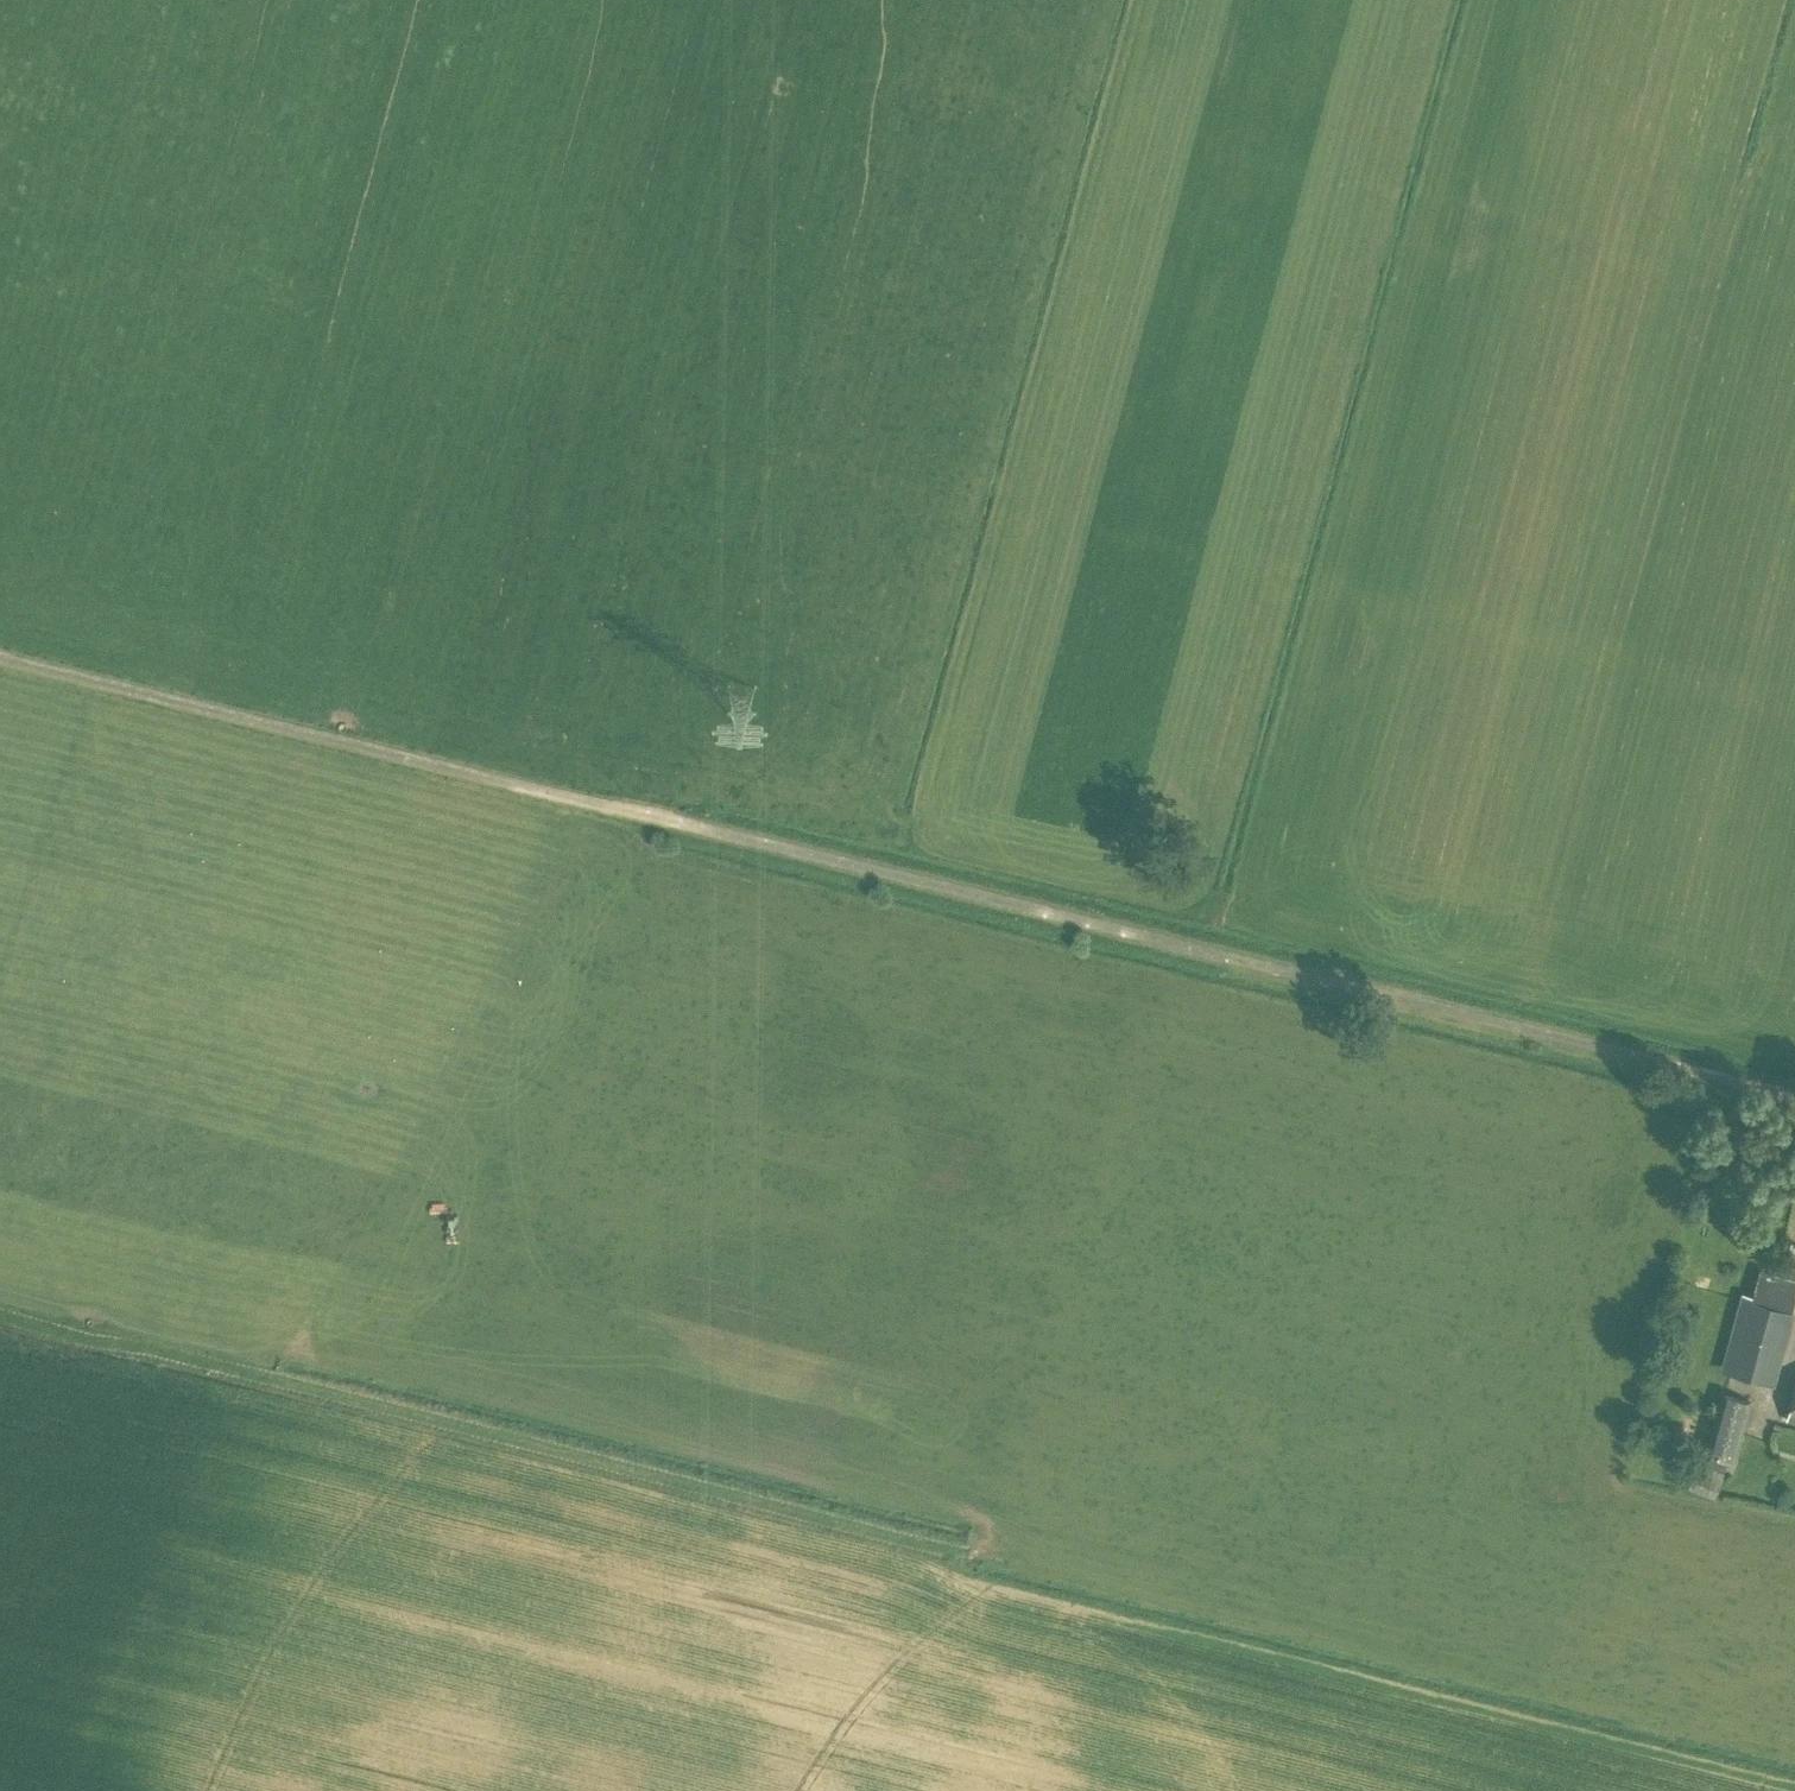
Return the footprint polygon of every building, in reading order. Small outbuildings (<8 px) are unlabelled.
[(1770,1376),(1787,1313),(1752,1303),(1734,1366),(1770,1376)] [(1735,1461),(1752,1400),(1723,1392),(1706,1453),(1735,1461)] [(1715,1497),(1724,1472),(1697,1463),(1688,1488),(1715,1497)]
